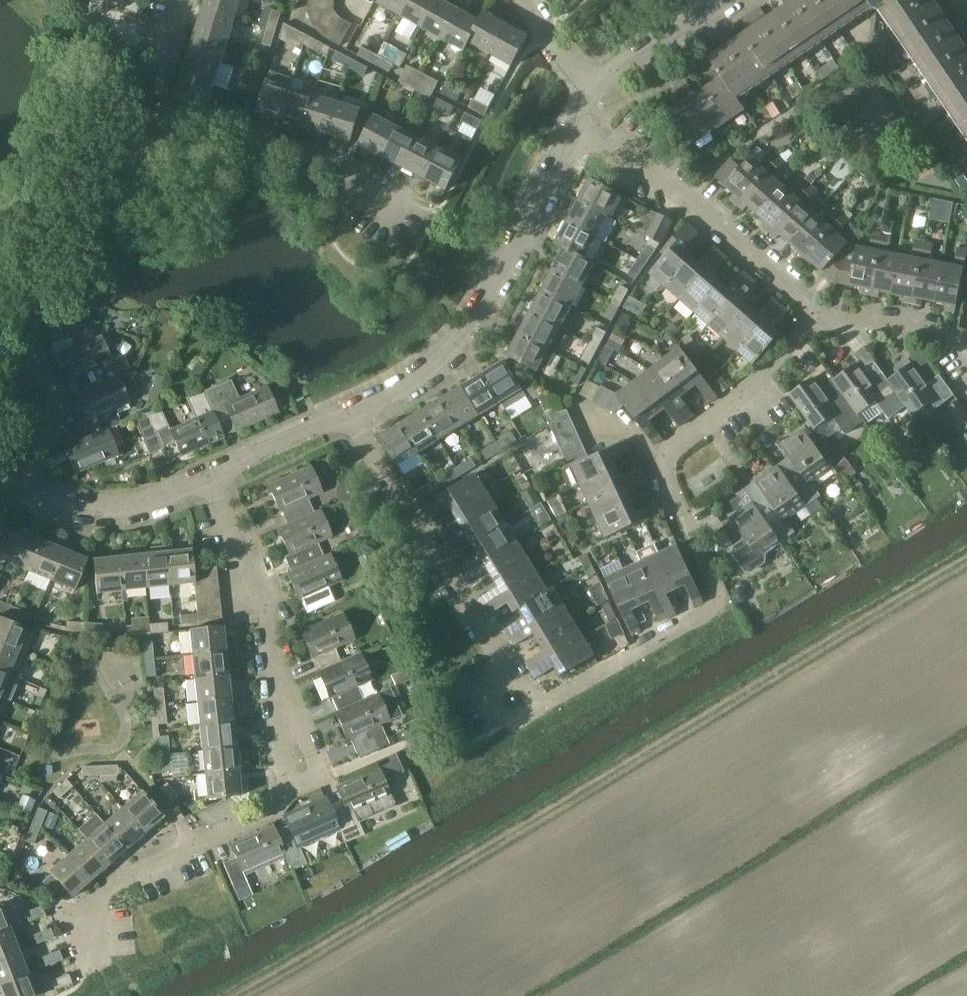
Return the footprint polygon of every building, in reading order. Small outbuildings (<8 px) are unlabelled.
[(203,6),(235,16),(240,0),(205,0),(203,6)] [(334,0),(309,0),(309,5),(311,16),(333,8),(334,0)] [(396,12),(403,0),(379,0),(378,2),(396,12)] [(396,12),(418,24),(431,0),(403,0),(396,12)] [(440,36),(456,8),(442,0),(431,0),(418,24),(440,36)] [(872,9),(883,0),(783,0),(789,9),(771,21),(761,6),(745,17),(755,32),(737,44),(728,29),(712,39),(722,54),(713,61),(735,93),(853,14),(857,20),(867,13),(872,9)] [(872,9),(877,10),(889,27),(895,22),(966,129),(966,58),(956,41),(966,33),(966,27),(959,15),(945,25),(933,8),(945,0),(883,0),(872,9)] [(203,6),(197,29),(228,39),(235,16),(203,6)] [(259,23),(267,26),(276,28),(281,11),(264,6),(259,23)] [(333,10),(333,8),(311,16),(312,19),(315,24),(320,30),(326,35),(329,37),(342,18),(333,10)] [(464,49),(468,41),(479,20),(478,20),(456,8),(440,36),(464,49)] [(489,52),(505,22),(483,10),(478,20),(479,20),(468,41),(489,52)] [(352,22),(342,18),(329,37),(340,45),(352,22)] [(528,35),(505,22),(489,52),(511,65),(528,35)] [(284,23),(280,39),(302,51),(304,45),(307,35),(284,23)] [(271,45),(276,28),(267,26),(262,43),(271,45)] [(197,29),(190,53),(221,62),(228,39),(197,29)] [(320,53),(324,44),(307,35),(304,45),(320,53)] [(374,64),(378,55),(363,47),(358,55),(374,64)] [(844,56),(849,63),(858,57),(853,50),(844,56)] [(347,67),(352,58),(337,51),(332,59),(347,67)] [(190,53),(183,75),(215,85),(221,62),(190,53)] [(254,72),(263,75),(268,58),(259,55),(254,72)] [(394,64),(378,55),(374,64),(389,72),(394,64)] [(369,67),(352,58),(347,67),(364,76),(369,67)] [(706,87),(729,120),(746,109),(735,93),(713,61),(705,66),(715,81),(706,87)] [(419,81),(424,73),(408,65),(403,73),(419,81)] [(280,118),(291,86),(294,77),(271,69),(257,111),(280,118)] [(257,93),(263,75),(254,72),(248,90),(257,93)] [(399,81),(414,89),(419,81),(403,73),(399,81)] [(439,81),(424,73),(419,81),(435,90),(439,81)] [(215,85),(183,75),(176,100),(207,109),(215,85)] [(679,84),(711,132),(729,120),(706,87),(697,93),(687,78),(679,84)] [(291,86),(280,118),(303,125),(314,93),(317,84),(305,80),(302,89),(291,86)] [(419,81),(414,89),(431,98),(435,90),(419,81)] [(441,93),(458,102),(462,93),(446,84),(441,93)] [(694,144),(711,132),(679,84),(671,89),(681,104),(671,110),(694,144)] [(314,93),(303,125),(325,133),(336,100),(314,93)] [(434,107),(450,115),(455,107),(438,98),(434,107)] [(473,99),(469,107),(485,116),(489,107),(473,99)] [(336,100),(325,133),(350,141),(361,108),(336,100)] [(234,107),(231,116),(248,121),(251,112),(234,107)] [(461,121),(478,130),(482,121),(466,112),(461,121)] [(932,122),(925,113),(918,117),(919,118),(925,127),(932,122)] [(381,155),(396,125),(375,114),(359,144),(381,155)] [(402,166),(418,136),(396,125),(381,155),(402,166)] [(423,177),(439,147),(418,136),(402,166),(423,177)] [(462,159),(439,147),(423,177),(446,189),(462,159)] [(729,198),(736,204),(777,157),(770,151),(758,164),(748,156),(739,166),(730,159),(714,177),(733,193),(729,198)] [(746,205),(756,214),(781,185),(772,177),(784,163),(777,157),(736,204),(743,210),(746,205)] [(590,178),(578,200),(608,216),(620,195),(590,178)] [(761,227),(769,233),(810,186),(803,180),(791,193),(781,185),(756,214),(766,222),(761,227)] [(779,234),(789,242),(814,213),(805,205),(817,192),(810,186),(769,233),(775,239),(779,234)] [(597,237),(608,216),(578,200),(567,221),(597,237)] [(794,256),(800,261),(841,213),(836,208),(824,222),(814,213),(789,242),(798,251),(794,256)] [(657,213),(656,213),(645,236),(660,244),(672,221),(657,213)] [(811,262),(833,281),(844,259),(837,253),(847,242),(837,233),(849,220),(841,213),(800,261),(807,267),(811,262)] [(885,219),(882,232),(892,234),(895,221),(885,219)] [(586,258),(597,237),(567,221),(555,243),(564,248),(585,259),(586,258)] [(650,272),(666,286),(691,257),(683,250),(698,233),(686,222),(660,252),(665,256),(650,272)] [(845,260),(844,259),(833,281),(834,282),(861,287),(860,293),(869,295),(881,234),(873,232),(869,249),(857,247),(854,261),(845,260)] [(891,236),(881,234),(869,295),(879,297),(880,291),(891,293),(898,255),(887,253),(891,236)] [(910,257),(898,255),(891,293),(903,296),(902,302),(911,304),(923,242),(914,240),(910,257)] [(934,245),(923,242),(911,304),(921,306),(922,300),(933,302),(941,264),(930,262),(934,245)] [(637,260),(645,265),(655,250),(647,245),(637,260)] [(699,263),(691,257),(666,286),(680,299),(721,253),(714,246),(699,263)] [(596,263),(586,258),(585,259),(564,248),(553,269),(583,286),(596,263)] [(941,264),(933,302),(946,305),(946,312),(954,314),(966,254),(966,251),(957,249),(954,267),(941,264)] [(695,312),(721,283),(713,276),(728,259),(721,253),(680,299),(695,312)] [(636,280),(645,265),(637,260),(628,274),(636,280)] [(572,307),(583,286),(553,269),(541,291),(572,307)] [(729,290),(721,283),(695,312),(710,325),(751,279),(744,273),(729,290)] [(758,285),(751,279),(710,325),(724,338),(750,309),(743,302),(758,285)] [(612,301),(620,306),(629,290),(620,286),(612,301)] [(561,329),(572,307),(541,291),(530,312),(561,329)] [(757,315),(750,309),(724,338),(739,351),(780,305),(773,298),(757,315)] [(612,321),(620,306),(612,301),(604,317),(612,321)] [(786,309),(780,305),(739,351),(754,364),(780,335),(772,328),(787,311),(786,309)] [(550,349),(561,329),(530,312),(519,332),(550,349)] [(621,317),(615,328),(626,334),(632,322),(621,317)] [(589,344),(598,349),(607,332),(598,328),(589,344)] [(554,351),(550,349),(519,332),(507,355),(542,374),(554,351)] [(101,335),(58,353),(70,380),(72,379),(78,392),(104,382),(130,371),(123,355),(111,360),(101,335)] [(590,364),(598,349),(589,344),(581,359),(590,364)] [(606,346),(597,362),(606,367),(614,351),(606,346)] [(681,347),(664,360),(688,392),(697,385),(710,402),(717,397),(681,347)] [(901,395),(900,395),(914,415),(932,402),(937,409),(957,394),(941,373),(928,383),(909,357),(896,366),(899,371),(890,378),(885,372),(885,373),(901,395)] [(688,392),(664,360),(649,372),(686,421),(694,414),(681,397),(688,392)] [(901,395),(885,373),(873,381),(858,360),(835,377),(834,375),(833,376),(857,408),(856,409),(860,415),(877,402),(882,408),(900,395),(901,395)] [(484,374),(501,403),(505,409),(527,397),(522,390),(505,361),(484,374)] [(205,366),(196,362),(191,374),(200,378),(205,366)] [(579,385),(587,369),(579,365),(570,381),(579,385)] [(130,371),(104,382),(78,392),(78,393),(75,394),(86,420),(64,429),(70,445),(106,430),(121,424),(115,408),(128,403),(124,394),(137,389),(130,371)] [(686,421),(649,372),(632,384),(657,415),(665,408),(679,426),(686,421)] [(463,386),(481,415),(501,403),(484,374),(463,386)] [(857,408),(833,376),(821,385),(813,375),(789,393),(816,429),(834,416),(838,422),(846,434),(864,421),(860,415),(856,409),(857,408)] [(215,385),(202,391),(217,423),(229,418),(235,430),(277,411),(265,385),(239,397),(231,380),(216,387),(215,385)] [(657,415),(632,384),(617,395),(600,386),(593,401),(615,413),(624,405),(654,445),(663,438),(649,421),(657,415)] [(443,399),(460,427),(481,415),(463,386),(443,399)] [(217,423),(202,391),(187,398),(196,418),(169,430),(163,416),(159,406),(145,413),(162,448),(174,442),(180,455),(222,436),(217,423)] [(538,397),(550,410),(556,405),(544,391),(538,397)] [(148,398),(157,402),(159,397),(150,394),(148,398)] [(422,412),(439,440),(460,427),(443,399),(422,412)] [(948,408),(965,431),(966,429),(966,414),(958,401),(948,408)] [(545,413),(550,424),(569,416),(564,404),(545,413)] [(401,424),(419,452),(439,440),(422,412),(401,424)] [(150,453),(162,448),(145,413),(134,418),(150,453)] [(550,424),(555,434),(574,426),(569,416),(550,424)] [(419,452),(401,424),(381,436),(405,475),(425,463),(419,452)] [(555,434),(559,445),(579,437),(574,426),(555,434)] [(794,464),(784,471),(806,503),(819,493),(810,480),(831,465),(806,429),(782,446),(794,464)] [(106,430),(70,445),(65,447),(76,472),(117,455),(106,430)] [(497,442),(502,451),(518,441),(513,433),(497,442)] [(559,445),(565,456),(584,448),(579,437),(559,445)] [(572,465),(581,485),(617,469),(613,459),(634,449),(630,440),(589,459),(572,465)] [(487,460),(502,451),(497,442),(482,452),(487,460)] [(572,465),(589,459),(584,448),(565,456),(569,466),(572,465)] [(456,468),(461,475),(476,466),(471,458),(456,468)] [(806,503),(783,471),(784,471),(781,466),(756,483),(769,501),(759,508),(780,539),(793,530),(784,518),(806,503)] [(288,525),(314,514),(307,498),(321,492),(310,467),(268,485),(279,511),(281,510),(288,525)] [(589,502),(645,476),(641,467),(621,476),(617,469),(581,485),(589,502)] [(446,485),(461,475),(456,468),(441,477),(446,485)] [(448,503),(453,512),(487,492),(476,474),(423,506),(428,515),(448,503)] [(597,520),(633,503),(629,494),(650,485),(645,476),(589,502),(597,520)] [(414,492),(420,501),(435,491),(429,483),(414,492)] [(438,532),(444,540),(497,509),(487,492),(453,512),(458,520),(438,532)] [(806,503),(813,514),(823,507),(816,496),(806,503)] [(633,503),(597,520),(605,538),(662,513),(658,503),(637,512),(633,503)] [(761,552),(780,539),(759,508),(756,503),(732,520),(745,539),(734,546),(733,551),(745,568),(750,569),(762,561),(764,555),(761,552)] [(468,537),(473,545),(507,525),(497,509),(444,540),(449,549),(468,537)] [(297,569),(323,557),(317,542),(331,536),(320,511),(314,514),(288,525),(277,529),(288,555),(290,554),(297,569)] [(540,526),(552,519),(548,512),(537,519),(540,526)] [(4,561),(17,530),(0,522),(0,560),(4,561)] [(507,525),(473,545),(478,554),(459,566),(464,574),(517,542),(507,525)] [(17,530),(4,561),(26,571),(39,539),(17,530)] [(39,539),(26,571),(48,580),(61,548),(39,539)] [(517,542),(464,574),(469,582),(488,570),(494,579),(527,559),(517,542)] [(168,585),(165,551),(164,545),(149,547),(150,553),(141,554),(145,587),(168,585)] [(678,545),(660,554),(676,589),(686,584),(695,605),(703,602),(678,545)] [(61,548),(48,580),(72,590),(85,558),(61,548)] [(192,582),(192,576),(192,565),(190,549),(165,551),(168,585),(192,582)] [(127,589),(145,587),(141,554),(117,556),(121,590),(122,590),(127,589)] [(660,554),(642,562),(667,617),(677,613),(667,593),(676,589),(660,554)] [(323,557),(297,569),(287,574),(298,599),(300,598),(306,613),(332,602),(326,587),(340,581),(329,555),(323,557)] [(96,592),(121,590),(117,556),(93,559),(96,592)] [(527,559),(494,579),(499,588),(480,600),(484,607),(537,575),(527,559)] [(192,565),(192,576),(216,573),(215,562),(192,565)] [(642,562),(624,570),(640,605),(650,601),(659,621),(667,617),(642,562)] [(593,564),(585,568),(590,577),(597,573),(593,564)] [(640,605),(624,570),(606,578),(631,635),(641,630),(631,609),(640,605)] [(216,573),(192,576),(192,582),(193,587),(217,585),(216,573)] [(514,613),(520,609),(548,592),(547,591),(537,575),(484,607),(490,616),(509,604),(514,613)] [(193,587),(194,599),(218,597),(217,585),(193,587)] [(505,629),(510,637),(563,605),(552,587),(547,591),(548,592),(520,609),(524,617),(505,629)] [(194,599),(195,610),(220,608),(218,597),(194,599)] [(8,614),(12,605),(0,601),(0,610),(8,614)] [(602,605),(610,621),(618,618),(610,601),(602,605)] [(30,613),(12,605),(8,614),(27,621),(30,613)] [(563,605),(510,637),(515,645),(534,633),(540,642),(573,622),(563,605)] [(195,610),(196,613),(197,622),(221,620),(220,608),(195,610)] [(179,624),(197,622),(196,613),(178,615),(179,624)] [(314,657),(320,671),(340,662),(334,648),(353,640),(341,614),(299,632),(311,658),(314,657)] [(16,652),(26,629),(0,618),(0,646),(16,652)] [(82,631),(83,623),(66,622),(66,630),(82,631)] [(525,662),(530,670),(583,638),(573,622),(540,642),(545,650),(525,662)] [(101,624),(83,623),(82,631),(101,633),(101,624)] [(167,623),(149,625),(150,633),(168,632),(167,623)] [(150,633),(149,625),(131,626),(132,635),(150,633)] [(188,629),(191,654),(224,651),(222,626),(188,629)] [(594,656),(583,638),(530,670),(535,678),(555,667),(560,676),(594,656)] [(142,641),(144,659),(153,658),(151,640),(142,641)] [(0,646),(0,671),(8,675),(16,652),(0,646)] [(227,675),(224,651),(191,654),(193,678),(227,675)] [(331,697),(337,712),(362,700),(356,686),(370,680),(359,654),(340,662),(320,671),(317,672),(329,698),(331,697)] [(153,658),(144,659),(146,676),(155,675),(153,658)] [(229,698),(227,675),(193,678),(196,702),(229,698)] [(154,689),(156,707),(165,706),(163,688),(154,689)] [(362,700),(337,712),(335,713),(346,738),(349,737),(357,757),(378,748),(369,728),(400,715),(389,689),(362,700)] [(232,722),(229,698),(196,702),(198,726),(232,722)] [(156,707),(158,724),(167,723),(165,706),(156,707)] [(234,746),(232,722),(198,726),(201,750),(234,746)] [(159,740),(161,754),(170,753),(168,735),(159,736),(159,740)] [(237,770),(234,746),(201,750),(203,773),(237,770)] [(398,752),(377,761),(379,766),(385,780),(406,770),(398,752)] [(172,771),(170,753),(161,754),(163,772),(172,771)] [(99,765),(100,774),(117,773),(117,764),(99,765)] [(100,774),(99,765),(82,766),(82,775),(100,774)] [(341,800),(328,805),(338,827),(345,843),(365,835),(353,809),(391,793),(385,780),(379,766),(354,778),(352,776),(347,779),(347,781),(335,786),(341,800)] [(239,795),(237,770),(203,773),(206,798),(239,795)] [(72,786),(66,779),(52,791),(59,798),(72,786)] [(165,780),(158,787),(171,801),(178,794),(165,780)] [(140,789),(121,806),(144,832),(163,815),(140,789)] [(273,825),(271,826),(283,853),(285,853),(292,870),(307,864),(299,845),(338,827),(328,805),(326,799),(284,817),(288,825),(276,830),(273,825)] [(121,806),(103,822),(126,848),(144,832),(121,806)] [(38,808),(31,824),(40,828),(47,812),(38,808)] [(126,848),(103,822),(96,814),(78,830),(85,838),(108,864),(126,848)] [(40,828),(31,824),(25,841),(34,844),(40,828)] [(243,871),(283,853),(271,826),(229,844),(235,858),(223,863),(239,900),(253,895),(243,871)] [(67,853),(89,880),(108,864),(85,838),(67,853)] [(89,880),(67,853),(48,870),(71,896),(89,880)] [(29,921),(45,915),(42,906),(25,912),(29,921)] [(8,927),(0,930),(0,956),(17,950),(8,927)] [(37,943),(54,937),(51,928),(34,935),(37,943)] [(0,956),(0,982),(25,973),(17,950),(0,956)] [(46,966),(63,959),(60,951),(43,957),(46,966)] [(0,982),(0,995),(35,995),(39,994),(33,978),(28,980),(25,973),(0,982)] [(55,989),(72,983),(69,974),(52,980),(55,989)]
